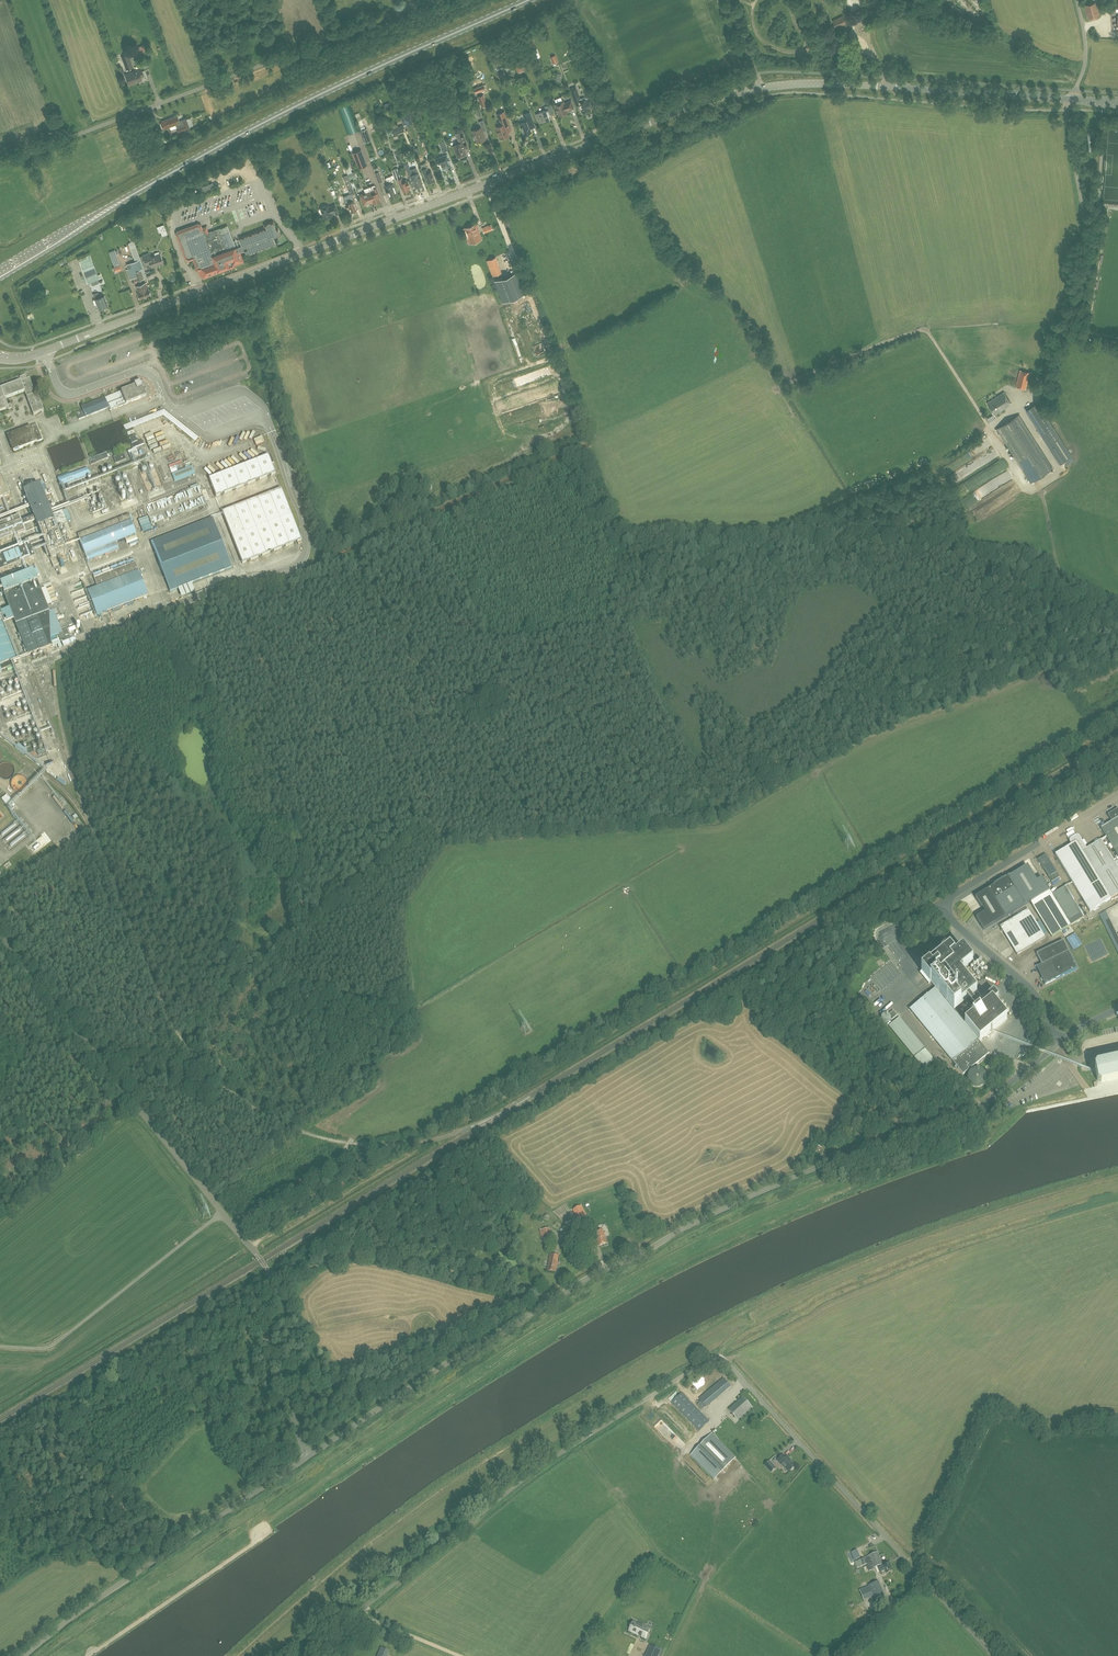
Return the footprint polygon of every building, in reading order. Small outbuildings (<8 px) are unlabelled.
[(1096,3),(1086,5),(1089,18),(1099,15),(1096,3)] [(847,23),(843,16),(833,20),(837,28),(847,23)] [(144,45),(136,48),(139,57),(147,54),(144,45)] [(128,54),(122,57),(126,69),(133,67),(128,54)] [(524,65),(523,61),(515,64),(518,73),(524,70),(522,66),(524,65)] [(140,75),(143,74),(141,68),(126,74),(129,84),(142,80),(140,75)] [(506,75),(504,69),(496,71),(499,78),(506,75)] [(590,110),(590,108),(594,107),(591,98),(589,98),(589,97),(587,96),(580,99),(576,87),(570,89),(577,106),(576,103),(579,102),(583,113),(584,112),(585,113),(587,112),(588,111),(590,110)] [(483,94),(481,95),(477,96),(480,104),(486,101),(483,94)] [(564,101),(555,104),(560,116),(568,113),(567,110),(569,110),(574,108),(571,101),(564,103),(564,101)] [(355,124),(348,104),(338,108),(345,128),(355,124)] [(539,123),(550,119),(549,115),(554,113),(551,104),(544,107),(545,110),(539,112),(540,114),(536,115),(539,123)] [(412,111),(401,115),(404,125),(415,121),(412,111)] [(502,125),(497,127),(501,138),(509,135),(506,127),(509,126),(504,112),(497,114),(502,125)] [(526,121),(520,124),(524,135),(531,132),(529,127),(534,125),(535,126),(530,112),(523,115),(526,121)] [(177,115),(162,121),(162,122),(161,123),(161,124),(162,127),(163,128),(164,127),(165,129),(176,124),(177,128),(178,132),(190,127),(186,118),(182,120),(183,120),(179,121),(177,115)] [(474,143),(475,143),(486,139),(486,138),(484,134),(483,134),(482,132),(487,130),(483,120),(479,121),(481,127),(472,130),(472,131),(475,138),(476,138),(478,141),(474,143)] [(405,131),(403,125),(391,129),(393,135),(405,131)] [(464,149),(468,148),(460,127),(454,129),(459,143),(453,146),(457,157),(466,154),(464,149)] [(365,143),(371,140),(367,128),(360,131),(365,143)] [(444,140),(439,142),(442,152),(448,150),(444,140)] [(353,153),(359,169),(367,165),(361,149),(353,153)] [(446,154),(435,159),(437,163),(440,162),(441,164),(440,165),(441,166),(441,165),(442,168),(441,168),(441,169),(451,166),(449,161),(448,159),(449,159),(448,159),(446,154)] [(427,183),(434,180),(431,171),(428,172),(426,167),(425,163),(420,165),(422,169),(424,174),(427,183)] [(422,185),(420,181),(421,180),(418,173),(414,174),(411,167),(406,169),(408,177),(410,176),(413,183),(414,183),(415,187),(422,185)] [(395,180),(398,179),(401,187),(403,191),(409,189),(408,186),(409,185),(407,180),(403,182),(402,177),(401,178),(397,168),(391,170),(395,180)] [(348,189),(352,188),(350,183),(348,178),(347,175),(343,177),(348,189)] [(386,179),(388,185),(386,185),(387,188),(385,189),(387,193),(388,193),(390,197),(397,194),(393,183),(390,176),(387,177),(386,179)] [(370,201),(372,201),(373,203),(380,200),(379,197),(380,197),(376,187),(373,188),(372,186),(364,189),(365,192),(359,194),(360,197),(361,197),(364,205),(371,202),(370,201)] [(347,195),(348,198),(345,199),(347,203),(346,203),(347,208),(349,207),(350,211),(357,209),(354,200),(351,193),(347,195)] [(324,219),(332,216),(331,213),(337,211),(335,205),(329,207),(328,206),(322,208),(323,211),(322,212),(324,219)] [(185,258),(189,260),(194,258),(199,269),(198,269),(198,270),(200,270),(202,275),(203,276),(217,270),(217,271),(229,266),(228,265),(241,260),(238,252),(247,249),(249,254),(249,253),(276,244),(274,238),(280,235),(278,228),(276,229),(273,222),(264,225),(266,229),(239,238),(241,245),(235,247),(227,226),(204,234),(201,225),(198,223),(178,231),(176,234),(185,258)] [(161,232),(166,230),(164,224),(157,227),(159,233),(161,232)] [(464,228),(469,244),(481,239),(476,224),(464,228)] [(490,224),(482,228),(484,233),(492,230),(490,224)] [(86,255),(87,258),(79,261),(88,283),(99,279),(95,268),(90,253),(86,255)] [(152,258),(150,253),(143,256),(148,268),(151,267),(163,263),(160,254),(152,258)] [(487,260),(493,276),(501,273),(495,257),(487,260)] [(137,281),(144,278),(139,265),(141,264),(139,260),(130,263),(132,267),(126,270),(128,274),(130,279),(136,277),(137,281)] [(502,302),(526,293),(518,272),(503,278),(495,281),(494,281),(502,302)] [(140,298),(150,294),(148,289),(146,283),(136,287),(138,293),(140,298)] [(104,296),(100,297),(98,292),(93,294),(95,299),(94,300),(93,301),(95,304),(96,305),(97,304),(98,309),(104,306),(105,307),(107,306),(107,305),(108,305),(104,296)] [(1020,370),(1016,386),(1026,389),(1030,373),(1020,370)] [(37,393),(35,394),(29,378),(26,379),(26,377),(21,379),(22,381),(21,381),(1,388),(1,389),(0,389),(0,411),(11,407),(12,408),(10,404),(7,405),(5,399),(25,391),(27,397),(33,415),(43,411),(37,393)] [(135,386),(105,398),(82,407),(86,417),(108,408),(110,411),(146,396),(143,389),(144,389),(141,381),(134,384),(135,386)] [(986,403),(994,415),(1011,404),(1004,392),(986,403)] [(79,419),(85,417),(82,410),(76,413),(79,419)] [(127,429),(165,417),(198,442),(201,437),(166,410),(125,424),(127,429)] [(1018,415),(997,428),(1031,483),(1052,469),(1018,415)] [(43,440),(37,424),(7,435),(14,451),(43,440)] [(1071,458),(1052,428),(1043,434),(1061,463),(1071,458)] [(233,437),(233,439),(229,438),(228,447),(231,447),(231,446),(235,446),(237,437),(233,437)] [(222,451),(223,448),(225,449),(229,441),(225,439),(224,443),(219,441),(216,449),(222,451)] [(128,452),(130,458),(138,455),(136,448),(128,452)] [(255,456),(254,455),(257,453),(254,448),(247,455),(251,460),(255,456)] [(96,463),(103,460),(108,458),(108,457),(107,454),(106,453),(101,455),(94,458),(95,459),(94,459),(93,456),(90,457),(91,461),(89,461),(91,465),(96,463)] [(124,453),(113,457),(116,464),(126,460),(124,453)] [(275,473),(272,463),(274,462),(270,454),(209,478),(216,496),(275,473)] [(976,468),(986,462),(984,459),(974,465),(976,468)] [(172,473),(175,481),(195,473),(192,465),(172,473)] [(58,479),(60,486),(90,475),(87,468),(58,479)] [(2,475),(0,476),(0,498),(10,494),(2,475)] [(24,492),(38,528),(51,560),(53,566),(69,560),(66,554),(56,527),(67,522),(63,511),(52,515),(40,486),(24,492)] [(281,489),(222,512),(243,563),(302,540),(281,489)] [(108,515),(106,508),(95,513),(97,519),(108,515)] [(2,515),(5,523),(11,521),(8,513),(2,515)] [(88,561),(112,552),(119,549),(116,542),(136,535),(131,520),(128,514),(77,534),(80,540),(85,555),(88,561)] [(210,515),(204,517),(206,520),(151,542),(170,591),(232,567),(212,518),(211,518),(210,515)] [(145,534),(154,531),(151,517),(141,519),(145,534)] [(19,518),(11,521),(5,523),(0,525),(0,543),(25,533),(19,518)] [(29,543),(0,555),(0,572),(35,559),(29,543)] [(94,579),(97,587),(87,591),(97,615),(148,595),(138,570),(135,562),(94,579)] [(51,646),(49,612),(37,581),(33,571),(0,584),(4,594),(16,625),(28,655),(51,646)] [(58,615),(62,625),(68,622),(65,612),(58,615)] [(11,665),(9,661),(17,658),(2,621),(0,622),(0,673),(2,672),(1,669),(11,665)] [(70,628),(71,632),(83,629),(81,622),(76,623),(76,626),(70,628)] [(61,641),(71,638),(70,638),(69,635),(67,629),(62,631),(62,633),(59,634),(61,641)] [(14,770),(14,769),(13,767),(13,766),(12,765),(11,764),(9,763),(8,762),(6,762),(5,762),(3,763),(1,763),(1,764),(0,765),(0,776),(1,777),(2,777),(3,778),(5,778),(7,778),(9,778),(10,777),(11,776),(12,775),(13,773),(14,772),(14,770)] [(61,779),(59,782),(66,788),(68,786),(61,779)] [(12,801),(7,794),(2,798),(7,805),(12,801)] [(1108,815),(1112,822),(1101,828),(1115,850),(1117,848),(1117,809),(1108,815)] [(1086,849),(1079,836),(1076,835),(1070,839),(1069,842),(1071,845),(1055,855),(1090,912),(1117,895),(1117,868),(1101,840),(1086,849)] [(1054,881),(1060,877),(1046,854),(1038,859),(1049,877),(1051,876),(1054,881)] [(1027,866),(975,897),(985,913),(976,918),(984,930),(1030,902),(1052,937),(1084,917),(1065,887),(1051,895),(1049,891),(1050,891),(1042,878),(1037,881),(1027,866)] [(1017,955),(1045,938),(1028,909),(1000,927),(1017,955)] [(1108,911),(1103,914),(1110,928),(1114,925),(1108,911)] [(1045,984),(1077,969),(1063,941),(1037,954),(1042,964),(1037,967),(1045,984)] [(935,988),(910,1009),(952,1062),(963,1075),(968,1071),(971,1074),(971,1075),(970,1076),(970,1077),(970,1079),(970,1080),(970,1081),(971,1082),(971,1083),(972,1084),(973,1085),(974,1085),(976,1086),(977,1086),(978,1086),(980,1086),(981,1085),(982,1084),(983,1083),(983,1082),(982,1082),(983,1081),(983,1080),(983,1079),(983,1078),(983,1077),(982,1076),(982,1075),(981,1074),(980,1073),(979,1072),(979,1070),(976,1070),(976,1072),(975,1072),(974,1072),(974,1073),(973,1073),(970,1069),(988,1054),(979,1042),(1006,1019),(991,1001),(997,996),(993,991),(983,999),(970,984),(975,980),(965,968),(973,961),(963,949),(955,955),(950,948),(921,971),(930,982),(935,988)] [(889,1026),(924,1069),(935,1061),(900,1018),(889,1026)] [(1097,1064),(1095,1068),(1096,1072),(1097,1081),(1101,1083),(1117,1079),(1117,1059),(1097,1064)] [(579,1221),(587,1217),(581,1205),(575,1208),(574,1206),(572,1208),(573,1209),(572,1209),(579,1221)] [(550,1228),(540,1230),(542,1241),(552,1239),(550,1228)] [(594,1233),(597,1240),(599,1245),(607,1242),(605,1237),(602,1229),(594,1233)] [(555,1272),(557,1260),(558,1256),(551,1254),(548,1270),(555,1272)] [(723,1378),(704,1394),(711,1402),(730,1386),(723,1378)] [(699,1431),(709,1421),(681,1393),(672,1403),(699,1431)] [(701,1401),(703,1403),(706,1407),(711,1402),(704,1394),(699,1398),(701,1401)] [(733,1406),(729,1410),(738,1420),(740,1418),(743,1415),(752,1407),(743,1397),(733,1406)] [(700,1445),(724,1469),(736,1457),(712,1433),(700,1445)] [(724,1469),(700,1445),(691,1455),(715,1479),(724,1469)] [(796,1466),(787,1456),(786,1458),(783,1455),(777,1460),(782,1465),(782,1464),(789,1472),(796,1466)] [(764,1465),(771,1472),(776,1468),(769,1460),(764,1465)] [(857,1550),(851,1552),(854,1560),(860,1557),(857,1550)] [(874,1568),(882,1564),(877,1552),(860,1559),(863,1566),(869,1563),(870,1564),(867,1565),(869,1571),(874,1569),(874,1568)] [(863,1566),(860,1559),(854,1562),(857,1568),(863,1566)] [(881,1565),(878,1566),(880,1573),(885,1570),(887,1573),(893,1571),(890,1563),(884,1566),(883,1565),(882,1566),(881,1565)] [(879,1581),(869,1585),(869,1586),(873,1595),(877,1604),(886,1600),(879,1581)] [(634,1621),(629,1630),(645,1637),(650,1628),(634,1621)] [(646,1655),(658,1655),(661,1649),(651,1644),(646,1655)] [(639,1648),(627,1646),(626,1648),(621,1647),(619,1654),(622,1655),(637,1655),(639,1648)] [(615,1649),(609,1647),(606,1655),(613,1655),(615,1649)]
